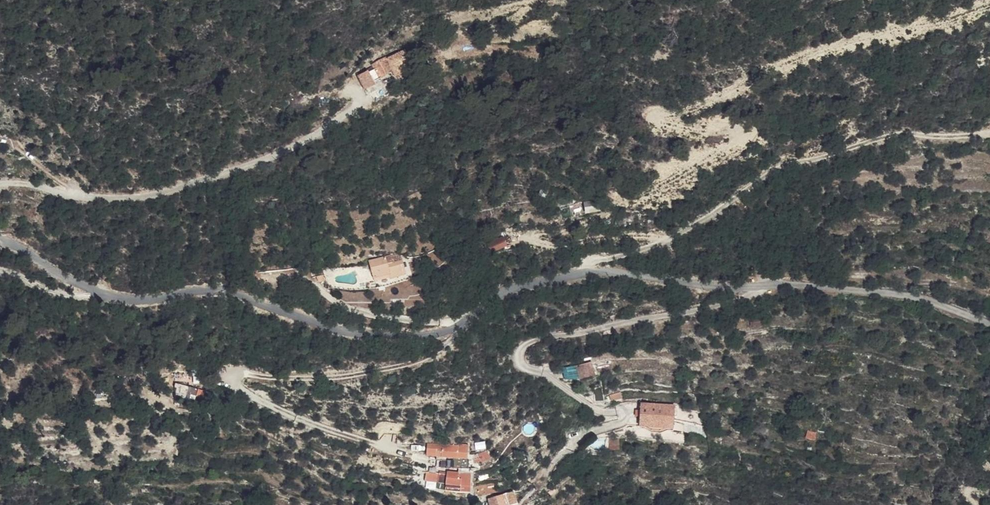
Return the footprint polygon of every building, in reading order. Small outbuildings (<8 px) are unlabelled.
[(387,58),(373,63),(375,68),(369,71),(368,70),(357,74),(363,88),(374,84),(372,79),(378,77),(379,78),(393,73),(395,78),(414,71),(406,52),(388,60),(387,58)] [(584,201),(585,213),(599,211),(598,200),(584,201)] [(637,221),(644,222),(644,214),(628,214),(627,226),(636,227),(637,221)] [(489,251),(507,248),(505,237),(488,241),(489,251)] [(402,252),(370,258),(373,276),(388,273),(389,277),(389,279),(408,275),(404,259),(402,252)] [(591,363),(576,367),(579,382),(595,377),(591,363)] [(191,388),(178,384),(175,397),(189,400),(191,388)] [(207,393),(200,390),(197,399),(204,401),(207,393)] [(620,393),(610,396),(612,403),(623,399),(620,393)] [(674,404),(639,403),(639,422),(644,422),(651,426),(661,426),(668,423),(673,423),(674,404)] [(816,434),(808,431),(806,439),(814,441),(816,434)] [(461,456),(466,456),(467,442),(455,441),(455,444),(426,441),(425,451),(439,452),(440,455),(458,456),(461,456)] [(445,467),(457,468),(457,459),(446,458),(445,467)] [(459,472),(459,474),(459,491),(470,492),(470,490),(470,480),(470,471),(459,472)] [(436,488),(459,491),(459,474),(446,474),(446,476),(437,475),(436,483),(436,488)] [(429,475),(428,483),(436,483),(437,475),(429,475)] [(507,504),(518,504),(517,495),(505,496),(507,504)] [(492,497),(493,504),(507,504),(505,496),(492,497)]
